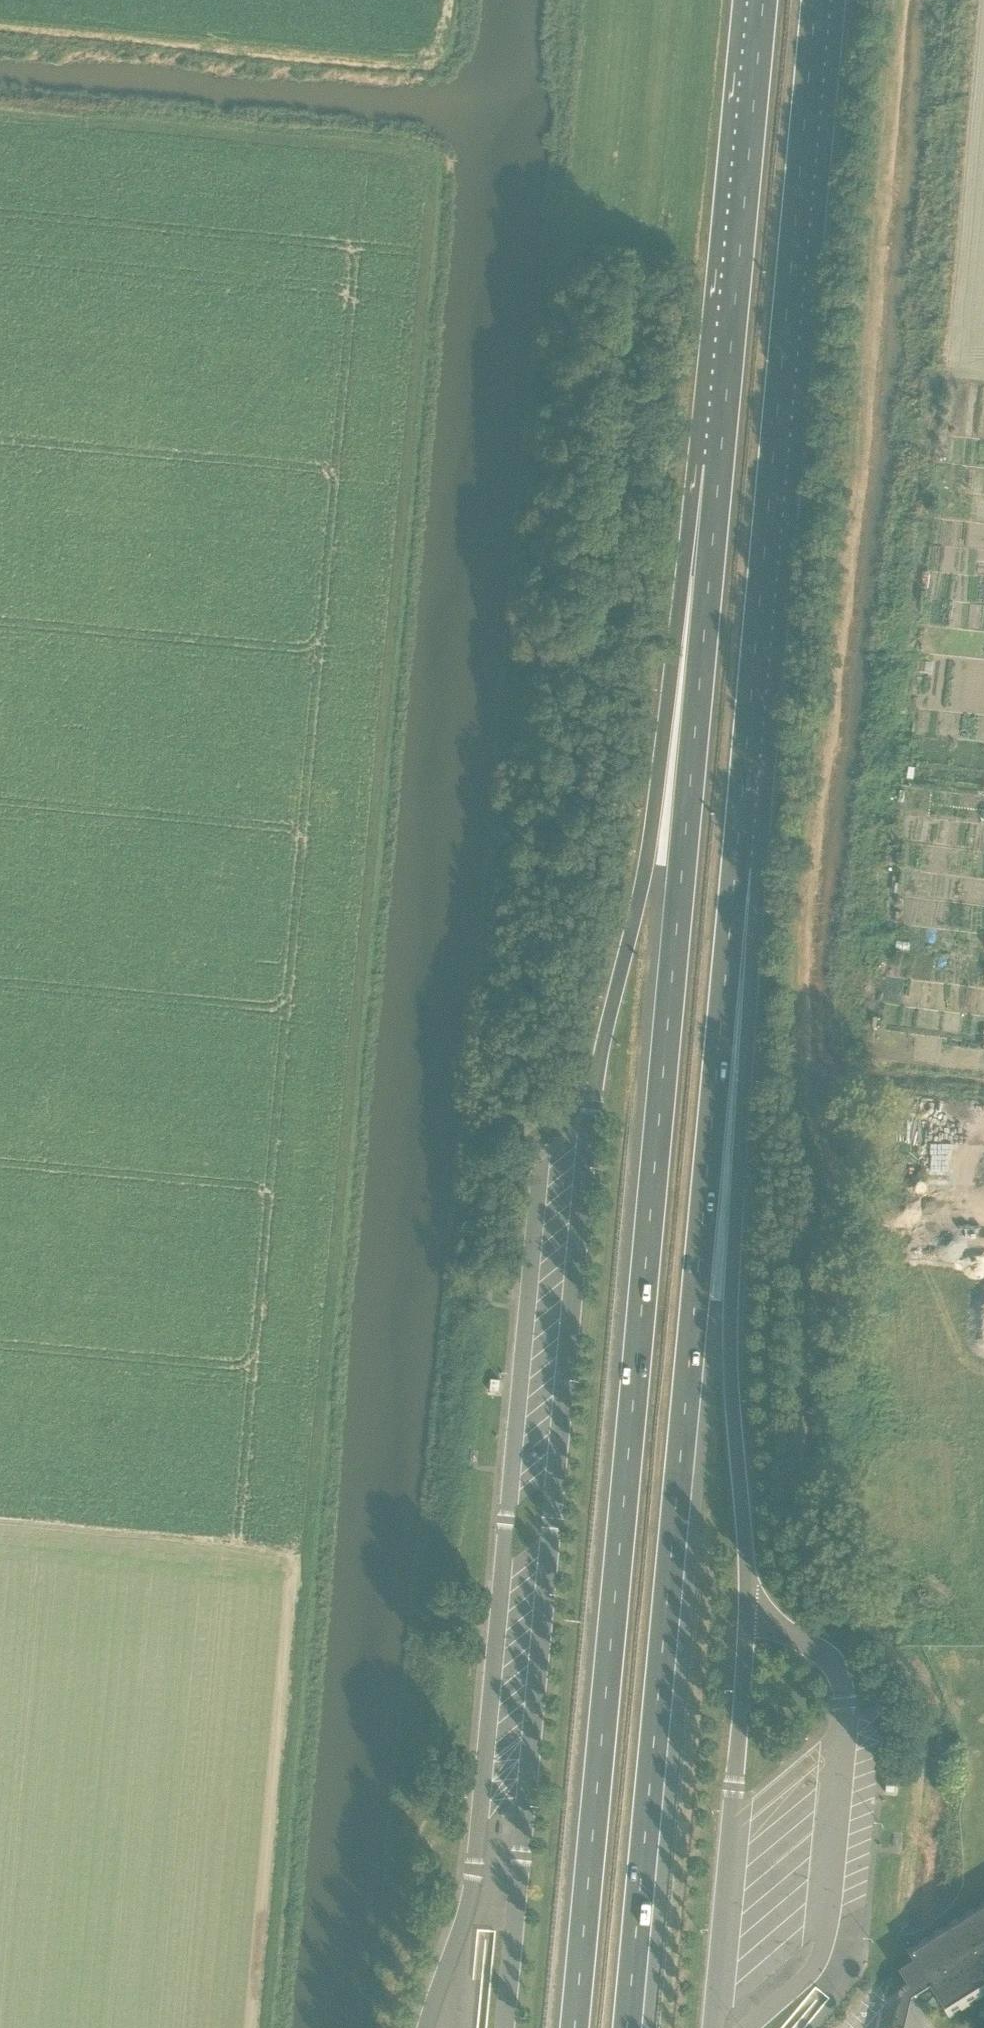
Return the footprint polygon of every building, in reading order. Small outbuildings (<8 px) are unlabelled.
[(949,2020),(983,1998),(983,1907),(908,1955),(911,1960),(914,1966),(899,1975),(908,1990),(915,2001),(930,1992),(949,2020)] [(840,2013),(860,2027),(867,2017),(847,2003),(840,2013)]
